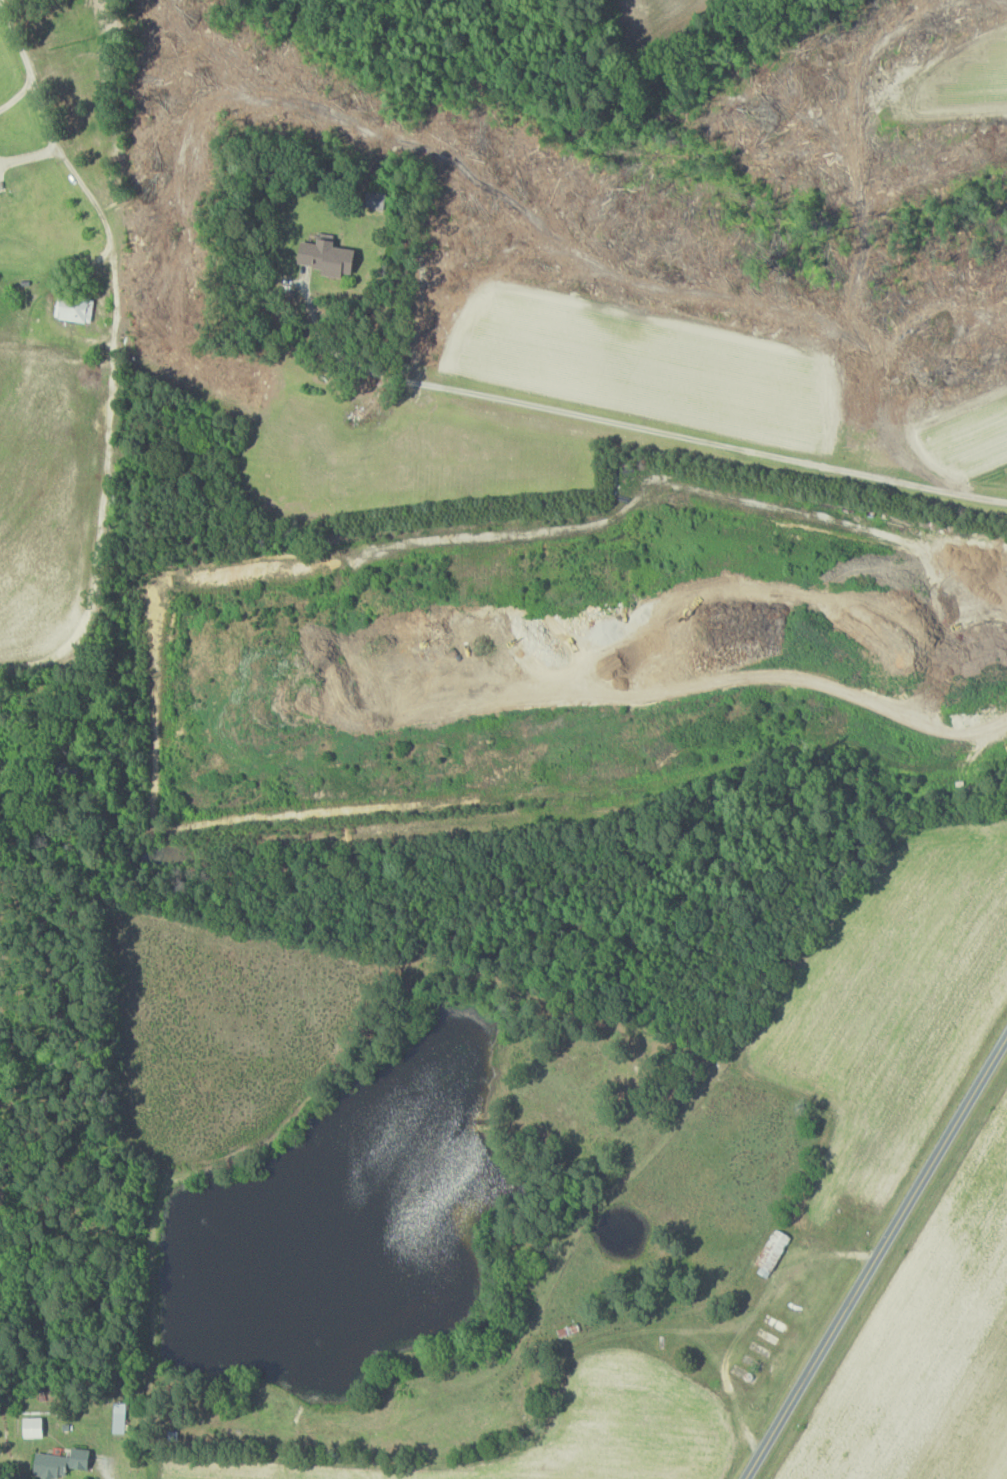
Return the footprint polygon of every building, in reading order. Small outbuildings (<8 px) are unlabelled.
[(384,209),(385,194),(366,192),(365,207),(384,209)] [(297,240),(292,268),(338,276),(339,271),(350,273),(354,250),(330,246),(331,240),(315,237),(314,243),(297,240)] [(51,317),(88,324),(93,298),(76,296),(75,301),(55,297),(51,317)] [(789,1237),(773,1228),(753,1265),(759,1268),(756,1273),(766,1279),(789,1237)] [(112,1433),(124,1434),(126,1403),(113,1403),(112,1433)] [(40,1418),(20,1419),(20,1438),(40,1438),(40,1418)] [(88,1451),(68,1448),(66,1456),(34,1452),(30,1476),(53,1478),(63,1478),(65,1468),(85,1471),(88,1451)]
